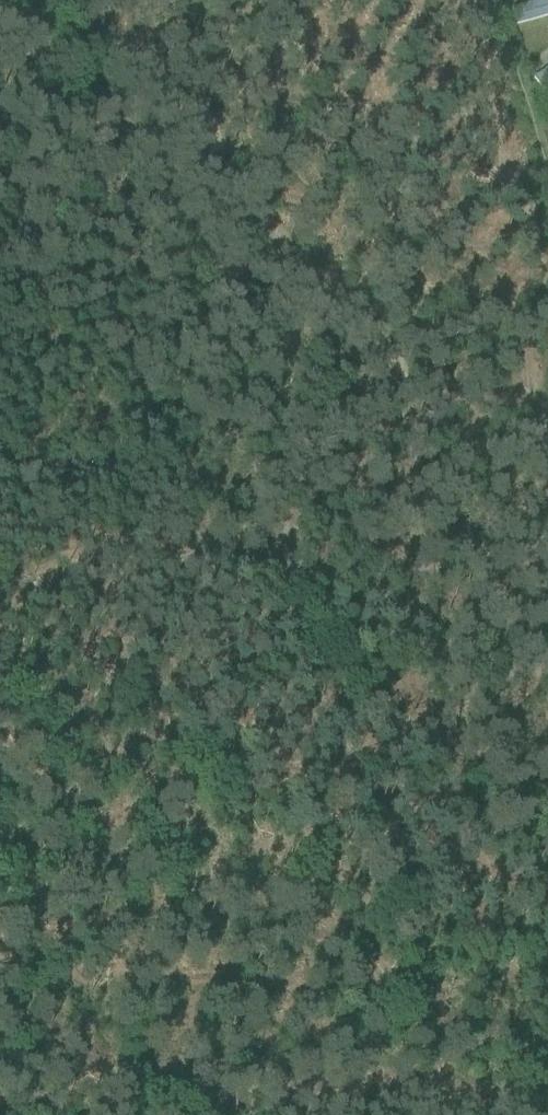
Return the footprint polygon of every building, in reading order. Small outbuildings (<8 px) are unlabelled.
[(514,25),(547,18),(547,5),(547,0),(542,0),(510,7),(514,25)]
